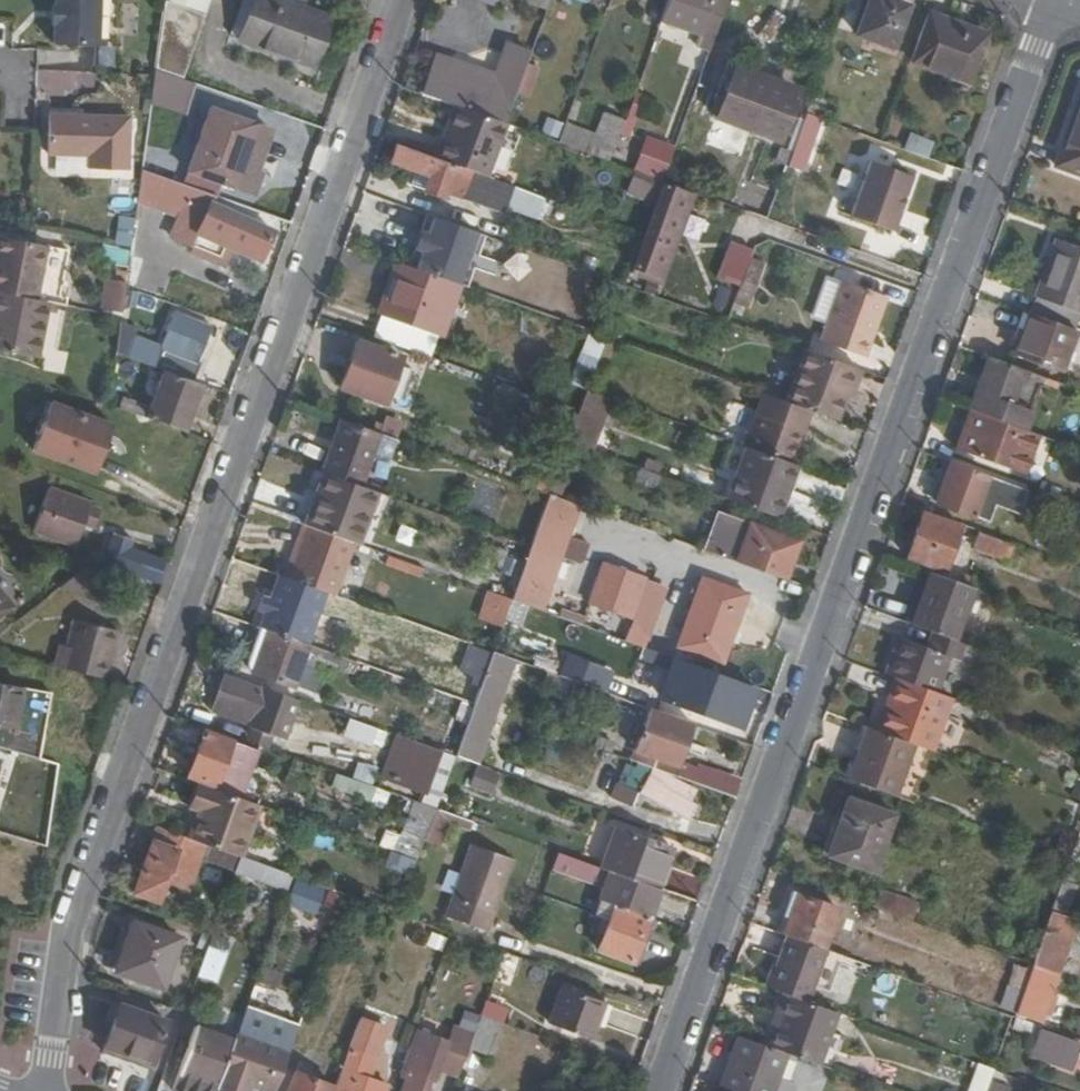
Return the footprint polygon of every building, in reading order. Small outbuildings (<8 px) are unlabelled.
[(56,6),(62,7),(62,25),(55,25),(54,45),(98,46),(100,0),(55,0),(56,6)] [(163,3),(200,16),(206,0),(163,0),(163,3)] [(237,36),(250,0),(239,0),(227,32),(237,36)] [(237,36),(237,39),(309,66),(327,19),(277,0),(250,0),(237,36)] [(356,10),(359,0),(329,0),(356,10)] [(368,14),(373,0),(359,0),(356,10),(368,14)] [(727,0),(668,0),(661,19),(680,25),(680,23),(700,30),(696,43),(709,48),(727,0)] [(906,6),(889,0),(867,0),(854,35),(891,49),(906,6)] [(200,16),(163,3),(154,69),(179,78),(200,16)] [(950,11),(931,4),(913,52),(971,74),(987,29),(949,15),(950,11)] [(62,7),(56,6),(52,7),(51,24),(55,25),(62,25),(62,7)] [(693,63),(702,67),(708,51),(698,48),(693,63)] [(527,63),(521,81),(516,94),(527,97),(538,67),(527,63)] [(37,72),(38,88),(79,87),(79,70),(37,72)] [(444,77),(436,99),(455,106),(462,109),(505,124),(516,94),(521,81),(493,71),(486,92),(444,77)] [(793,94),(730,72),(713,117),(778,138),(793,94)] [(825,99),(811,94),(805,112),(819,118),(825,99)] [(1079,170),(1079,94),(1056,161),(1079,170)] [(455,106),(443,140),(451,143),(462,109),(455,106)] [(436,158),(473,171),(487,176),(505,124),(462,109),(451,143),(443,140),(436,158)] [(188,173),(233,190),(256,128),(210,111),(188,173)] [(566,123),(558,143),(611,162),(625,120),(604,112),(596,134),(566,123)] [(819,118),(805,112),(786,164),(800,169),(819,118)] [(93,167),(130,168),(131,115),(52,114),(51,153),(92,154),(93,167)] [(437,153),(442,141),(403,126),(399,137),(437,153)] [(814,166),(847,177),(861,141),(839,132),(838,136),(827,132),(814,166)] [(645,134),(633,169),(662,178),(673,143),(645,134)] [(903,148),(925,157),(931,143),(908,135),(903,148)] [(436,158),(397,143),(391,160),(419,170),(422,169),(428,171),(422,188),(442,195),(449,176),(469,182),(473,171),(436,158)] [(872,160),(852,215),(894,230),(913,175),(872,160)] [(194,191),(140,171),(136,196),(185,214),(190,203),(194,191)] [(627,193),(644,199),(650,181),(633,175),(627,193)] [(509,185),(496,180),(492,193),(504,198),(509,185)] [(664,183),(633,271),(655,279),(687,192),(664,183)] [(735,206),(751,211),(757,193),(742,188),(735,206)] [(655,279),(660,282),(692,194),(687,192),(655,279)] [(751,211),(768,217),(774,199),(757,193),(751,211)] [(190,203),(185,214),(174,245),(221,263),(227,251),(261,264),(271,235),(190,203)] [(137,242),(134,215),(115,217),(118,244),(137,242)] [(415,268),(456,283),(476,230),(433,216),(428,232),(421,230),(416,245),(423,247),(415,268)] [(32,299),(43,246),(0,237),(0,293),(32,299)] [(1075,327),(1079,313),(1079,246),(1057,238),(1030,312),(1075,327)] [(738,283),(751,247),(732,240),(718,276),(738,283)] [(102,245),(101,260),(126,262),(127,247),(102,245)] [(57,304),(68,251),(43,246),(32,299),(57,304)] [(398,262),(379,315),(436,336),(456,283),(415,268),(398,262)] [(758,271),(745,267),(736,295),(747,300),(758,271)] [(659,285),(660,282),(655,279),(633,271),(631,275),(659,285)] [(100,308),(122,310),(125,278),(102,277),(100,308)] [(820,340),(859,354),(869,326),(875,328),(885,298),(841,282),(820,340)] [(0,293),(0,350),(55,361),(66,305),(57,304),(32,299),(0,293)] [(1060,369),(1075,327),(1030,312),(1026,310),(1018,327),(1023,329),(1015,351),(1060,369)] [(137,342),(129,358),(168,373),(192,381),(211,329),(174,315),(162,350),(137,342)] [(362,322),(359,331),(404,347),(407,338),(362,322)] [(869,326),(859,354),(865,356),(875,328),(869,326)] [(404,347),(359,331),(340,386),(385,402),(404,347)] [(585,386),(604,338),(588,332),(569,379),(585,386)] [(809,410),(831,418),(843,385),(849,367),(803,351),(785,401),(809,410)] [(1012,401),(1024,369),(989,356),(976,388),(975,387),(967,408),(970,408),(1024,428),(1031,407),(1012,401)] [(847,387),(854,369),(849,367),(843,385),(847,387)] [(184,430),(201,385),(192,381),(168,373),(150,418),(184,430)] [(557,402),(578,411),(582,401),(586,391),(587,390),(565,382),(557,402)] [(803,428),(809,410),(785,401),(763,394),(744,447),(746,448),(793,464),(806,429),(803,428)] [(52,397),(34,444),(97,468),(115,421),(52,397)] [(125,397),(122,408),(143,416),(147,405),(125,397)] [(578,411),(568,441),(589,449),(604,408),(582,401),(578,411)] [(1037,432),(1024,428),(970,408),(956,449),(1023,472),(1037,432)] [(328,474),(360,486),(378,433),(339,419),(321,471),(328,474)] [(548,494),(572,503),(582,472),(606,480),(613,458),(589,449),(568,441),(560,462),(548,494)] [(779,517),(797,466),(793,464),(746,448),(729,499),(779,517)] [(183,460),(170,456),(165,470),(182,475),(186,462),(183,460)] [(929,500),(937,503),(951,463),(944,459),(929,500)] [(1020,514),(1028,490),(951,463),(937,503),(989,522),(996,506),(1020,514)] [(695,506),(701,489),(633,465),(628,483),(695,506)] [(303,524),(307,524),(309,525),(328,474),(321,471),(303,524)] [(309,525),(350,540),(368,488),(360,486),(328,474),(309,525)] [(82,527),(88,511),(89,508),(47,493),(31,538),(72,553),(82,527)] [(539,609),(575,504),(572,503),(548,494),(530,545),(511,598),(539,609)] [(98,515),(88,511),(82,527),(91,531),(98,515)] [(705,550),(784,579),(797,540),(718,511),(705,550)] [(944,570),(959,528),(921,514),(905,556),(944,570)] [(324,591),(334,595),(353,541),(350,540),(309,525),(307,524),(300,543),(306,546),(293,580),(324,591)] [(106,563),(157,583),(165,561),(135,550),(139,541),(117,532),(106,563)] [(1006,560),(1011,546),(979,534),(973,549),(1006,560)] [(588,608),(635,618),(645,570),(598,560),(588,608)] [(85,569),(87,564),(60,586),(82,594),(85,569)] [(954,640),(972,588),(929,573),(919,605),(913,603),(907,622),(933,633),(954,640)] [(293,580),(277,575),(271,590),(318,607),(324,591),(293,580)] [(677,644),(721,660),(747,593),(702,576),(677,644)] [(13,606),(0,590),(0,617),(13,606)] [(318,607),(271,590),(268,598),(264,610),(258,627),(259,628),(305,644),(318,607)] [(501,626),(511,598),(494,591),(484,619),(501,626)] [(261,596),(256,607),(264,610),(268,598),(261,596)] [(70,673),(77,623),(73,623),(65,650),(59,648),(53,668),(70,673)] [(70,673),(103,682),(116,631),(77,623),(70,673)] [(305,644),(259,628),(258,627),(257,627),(248,653),(257,657),(251,672),(293,689),(309,645),(305,644)] [(959,661),(964,644),(954,640),(933,633),(927,647),(901,638),(887,676),(903,682),(935,693),(948,657),(959,661)] [(492,651),(471,643),(462,670),(475,674),(473,681),(480,684),(483,677),(492,651)] [(454,756),(477,765),(496,712),(515,659),(492,651),(483,677),(480,684),(473,704),(454,756)] [(738,725),(752,685),(707,670),(692,709),(738,725)] [(38,758),(56,693),(0,676),(0,747),(38,758)] [(299,701),(263,688),(261,692),(223,678),(211,710),(251,724),(250,728),(283,740),(299,701)] [(930,749),(949,698),(935,693),(903,682),(891,714),(886,712),(880,731),(912,743),(930,749)] [(675,777),(694,723),(649,707),(630,760),(675,777)] [(380,749),(388,730),(349,715),(341,734),(380,749)] [(912,743),(880,731),(869,727),(849,780),(893,796),(912,743)] [(201,782),(229,792),(235,772),(223,767),(232,741),(204,731),(188,776),(195,780),(201,782)] [(427,794),(442,753),(409,741),(394,783),(427,794)] [(600,750),(610,753),(614,745),(603,741),(600,750)] [(646,777),(638,792),(657,802),(656,806),(686,822),(694,806),(677,796),(683,784),(669,778),(663,789),(659,788),(661,784),(646,777)] [(192,804),(201,782),(195,780),(187,801),(192,804)] [(231,853),(249,800),(229,792),(201,782),(192,804),(201,806),(190,838),(205,843),(231,853)] [(631,810),(638,792),(616,783),(610,802),(631,810)] [(874,872),(895,815),(848,797),(827,855),(874,872)] [(400,840),(392,838),(386,866),(415,872),(429,804),(409,800),(400,840)] [(449,811),(436,807),(436,808),(424,840),(437,845),(449,811)] [(1079,863),(1079,824),(1068,858),(1079,863)] [(190,838),(158,826),(134,892),(156,901),(164,881),(187,890),(205,843),(190,838)] [(599,866),(655,887),(669,848),(613,828),(599,866)] [(488,931),(515,859),(473,844),(452,901),(463,905),(458,920),(488,931)] [(647,918),(659,888),(655,887),(599,866),(558,851),(551,869),(604,887),(599,901),(607,904),(615,907),(647,918)] [(288,890),(294,872),(242,854),(236,872),(288,890)] [(317,914),(326,886),(296,876),(286,904),(317,914)] [(1055,902),(1069,907),(1076,884),(1062,880),(1055,902)] [(873,907),(909,920),(913,908),(903,904),(906,898),(880,888),(873,907)] [(784,934),(822,947),(837,908),(797,894),(783,932),(784,934)] [(613,912),(615,907),(607,904),(605,910),(613,912)] [(630,962),(647,918),(615,907),(613,912),(609,920),(597,949),(630,962)] [(602,918),(609,920),(613,912),(605,910),(602,918)] [(1071,929),(1074,931),(1078,920),(1052,911),(1046,929),(1069,937),(1071,929)] [(159,988),(177,940),(132,924),(114,972),(159,988)] [(1033,965),(1055,972),(1069,937),(1046,929),(1033,965)] [(811,1002),(830,950),(822,947),(784,934),(765,985),(783,992),(811,1002)] [(211,936),(196,977),(212,982),(227,941),(211,936)] [(1011,1010),(1027,967),(1015,962),(999,1006),(1011,1010)] [(1048,991),(1055,972),(1033,965),(1016,1011),(1039,1019),(1042,1012),(1048,1014),(1056,994),(1048,991)] [(549,1024),(591,1039),(604,1002),(563,987),(549,1024)] [(497,995),(488,991),(484,1002),(494,1006),(497,995)] [(811,1062),(830,1009),(811,1002),(783,992),(774,1016),(780,1019),(769,1046),(780,1050),(811,1062)] [(111,1053),(146,1067),(163,1023),(115,1005),(100,1049),(111,1053)] [(471,1040),(468,1050),(513,1066),(512,1071),(534,1079),(546,1044),(524,1037),(526,1031),(480,1015),(471,1040)] [(403,1065),(411,1068),(402,1090),(427,1090),(435,1068),(458,1075),(468,1050),(471,1040),(419,1021),(403,1065)] [(1057,1032),(1072,1038),(1076,1028),(1061,1023),(1057,1032)] [(172,1090),(215,1090),(233,1039),(196,1024),(171,1090),(172,1090)] [(248,1085),(264,1090),(274,1090),(288,1050),(236,1032),(233,1039),(215,1090),(246,1090),(248,1085)] [(830,1033),(826,1061),(839,1063),(843,1035),(830,1033)] [(720,1088),(729,1090),(751,1090),(760,1067),(771,1070),(780,1050),(769,1046),(739,1036),(720,1088)] [(335,1086),(340,1090),(339,1090),(385,1090),(388,1084),(367,1076),(375,1056),(349,1047),(335,1086)] [(995,1067),(976,1061),(966,1090),(1006,1090),(1009,1084),(992,1078),(995,1067)] [(331,1083),(294,1071),(286,1090),(329,1090),(331,1083)]
